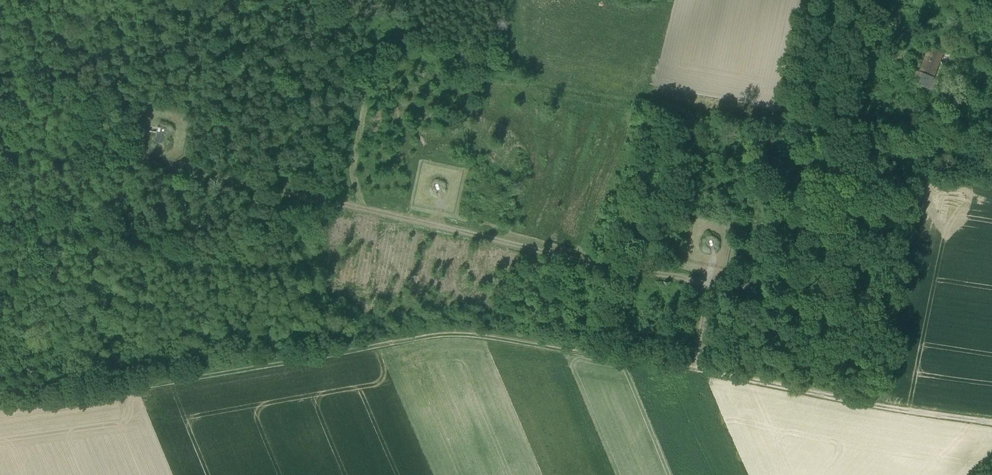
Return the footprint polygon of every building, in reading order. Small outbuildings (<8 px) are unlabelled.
[(943,55),(926,49),(915,83),(932,89),(940,64),(943,55)] [(949,56),(943,55),(940,64),(946,66),(949,56)] [(165,144),(168,128),(159,127),(156,142),(165,144)]
